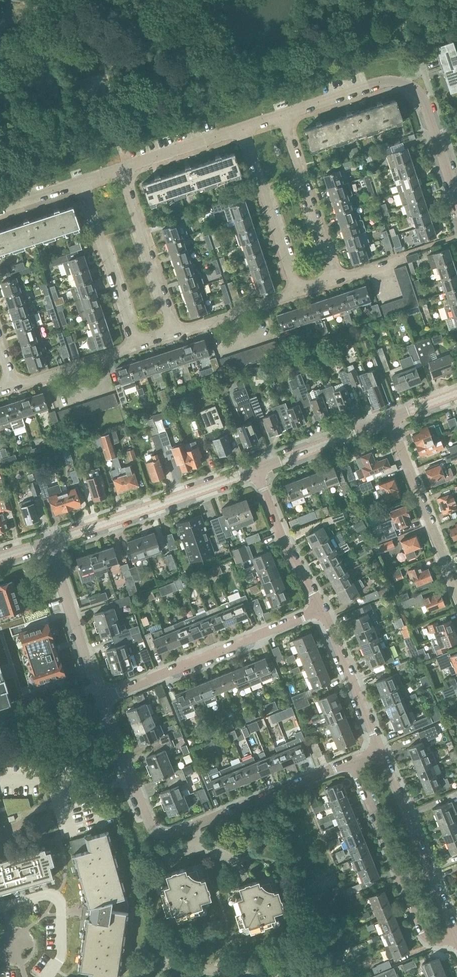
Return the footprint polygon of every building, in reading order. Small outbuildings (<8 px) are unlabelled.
[(456,29),(456,30),(444,34),(446,40),(456,37),(456,30),(456,29)] [(436,47),(446,77),(445,77),(450,93),(456,91),(456,55),(452,41),(436,47)] [(316,125),(303,130),(310,150),(311,150),(401,120),(402,120),(395,99),(382,104),(381,102),(376,103),(377,106),(352,114),(351,112),(346,114),(347,115),(322,124),(321,122),(316,123),(316,125)] [(400,144),(394,146),(370,154),(372,160),(386,155),(390,169),(412,161),(408,148),(405,149),(403,143),(400,144)] [(347,150),(350,158),(360,154),(357,147),(347,150)] [(155,179),(142,183),(149,204),(150,203),(240,174),(241,173),(234,153),(221,157),(220,155),(215,157),(216,159),(191,167),(190,165),(184,167),(185,167),(185,169),(160,177),(159,175),(154,177),(155,179)] [(342,164),(344,170),(356,167),(354,160),(342,164)] [(416,174),(412,161),(390,169),(395,181),(416,174)] [(329,189),(344,184),(341,177),(344,176),(341,170),(324,176),(329,189)] [(375,188),(380,186),(381,186),(378,173),(371,175),(373,181),(375,188)] [(416,174),(395,181),(396,186),(397,186),(400,193),(420,186),(416,174)] [(371,175),(370,176),(364,178),(368,190),(373,189),(371,182),(373,181),(371,175)] [(348,197),(344,184),(329,189),(333,202),(348,197)] [(400,193),(400,194),(399,194),(403,206),(409,204),(424,199),(420,186),(400,193)] [(352,209),(348,197),(333,202),(337,214),(352,209)] [(424,199),(409,204),(413,216),(428,211),(424,199)] [(228,201),(203,209),(205,215),(224,209),(228,222),(235,220),(250,215),(246,202),(230,207),(228,201)] [(37,241),(79,227),(72,206),(59,210),(59,208),(54,210),(54,212),(29,221),(28,219),(23,220),(24,222),(0,230),(0,253),(37,241)] [(205,215),(203,209),(181,216),(183,222),(205,215)] [(354,216),(352,209),(337,214),(341,227),(361,220),(359,214),(354,216)] [(432,224),(428,211),(413,216),(417,228),(415,228),(415,229),(432,224)] [(250,215),(235,220),(239,233),(254,228),(250,215)] [(361,221),(361,220),(341,227),(345,239),(360,234),(365,232),(365,231),(366,231),(362,220),(361,221)] [(182,230),(180,223),(162,229),(167,243),(182,238),(180,231),(182,230)] [(436,236),(432,224),(415,229),(417,235),(412,236),(414,243),(421,241),(422,240),(423,243),(430,241),(429,238),(436,236)] [(214,227),(207,229),(208,232),(210,232),(213,240),(218,239),(214,227)] [(258,240),(254,228),(239,233),(243,245),(258,240)] [(392,237),(398,235),(398,234),(396,235),(394,229),(390,230),(392,237)] [(365,246),(360,234),(345,239),(349,251),(365,246)] [(398,235),(392,237),(396,248),(401,246),(398,235)] [(186,250),(182,238),(167,243),(171,255),(186,250)] [(389,238),(383,240),(386,251),(393,248),(389,238)] [(258,240),(243,245),(247,257),(262,252),(258,240)] [(80,243),(69,247),(71,253),(82,249),(80,243)] [(367,253),(365,246),(349,251),(353,263),(370,258),(368,252),(367,253)] [(437,267),(438,268),(453,263),(448,249),(427,256),(431,269),(437,267)] [(186,250),(171,255),(175,267),(190,262),(186,250)] [(46,251),(40,253),(42,260),(48,259),(46,251)] [(266,265),(262,252),(247,257),(251,270),(266,265)] [(417,253),(406,257),(408,263),(412,262),(419,259),(417,253)] [(83,255),(67,261),(65,255),(50,260),(52,266),(61,263),(66,276),(73,274),(88,269),(83,255)] [(23,262),(13,265),(15,271),(19,270),(25,268),(23,262)] [(190,262),(175,267),(179,280),(199,273),(197,268),(193,269),(190,262)] [(453,263),(438,268),(442,280),(456,275),(453,263)] [(270,277),(266,265),(251,270),(255,282),(270,277)] [(396,275),(408,271),(406,265),(394,269),(396,275)] [(0,269),(0,272),(1,276),(9,273),(7,266),(0,269)] [(7,274),(10,281),(1,283),(6,297),(28,289),(26,289),(22,276),(32,273),(31,270),(30,267),(25,268),(19,270),(15,271),(7,274)] [(92,281),(88,269),(73,274),(77,286),(92,281)] [(408,271),(396,275),(398,280),(410,277),(408,271)] [(199,273),(179,280),(183,292),(198,287),(196,279),(200,278),(199,273)] [(456,275),(442,280),(446,292),(456,289),(456,276),(456,275)] [(270,277),(255,282),(257,289),(255,290),(257,296),(274,290),(270,277)] [(411,282),(410,277),(398,280),(400,286),(411,282)] [(52,295),(57,293),(53,280),(48,282),(50,287),(52,295)] [(77,286),(82,298),(76,300),(96,293),(92,281),(77,286)] [(413,288),(411,282),(400,286),(402,292),(413,288)] [(45,296),(49,294),(45,283),(41,284),(45,296)] [(204,285),(198,287),(183,292),(187,304),(203,299),(208,297),(204,285)] [(355,297),(358,305),(364,303),(364,305),(370,303),(370,301),(365,285),(353,289),(355,297)] [(237,288),(235,289),(230,290),(234,301),(240,299),(237,288)] [(418,306),(419,305),(413,288),(402,292),(404,298),(407,309),(410,315),(420,312),(418,306)] [(31,300),(28,289),(6,297),(10,309),(16,307),(25,304),(25,303),(30,301),(30,300),(31,300)] [(345,320),(350,318),(348,313),(351,312),(349,307),(358,305),(355,297),(353,289),(340,294),(343,301),(345,309),(346,314),(344,315),(345,320)] [(448,299),(442,300),(444,307),(450,305),(456,302),(456,289),(446,292),(448,299)] [(227,291),(223,292),(221,293),(225,304),(231,302),(227,291)] [(96,293),(76,300),(80,313),(81,312),(100,306),(96,293)] [(344,315),(346,314),(345,309),(343,301),(340,294),(328,298),(333,313),(340,311),(341,315),(343,314),(344,315)] [(315,302),(320,317),(333,313),(328,298),(315,302)] [(404,298),(398,300),(402,311),(407,309),(404,298)] [(205,306),(203,299),(187,304),(191,316),(209,311),(207,305),(205,306)] [(398,300),(392,302),(396,313),(402,311),(398,300)] [(322,322),(321,321),(320,317),(315,302),(303,306),(307,321),(315,319),(316,323),(319,322),(319,323),(321,322),(322,322)] [(396,313),(392,302),(387,304),(391,315),(396,313)] [(444,307),(447,318),(451,317),(454,316),(454,317),(456,316),(456,302),(450,305),(444,307)] [(27,309),(25,304),(16,307),(10,309),(14,320),(30,315),(27,309)] [(371,306),(375,317),(382,315),(377,304),(371,306)] [(391,315),(387,304),(381,305),(385,317),(391,315)] [(100,306),(81,312),(84,319),(89,318),(90,322),(104,318),(100,306)] [(295,325),(307,321),(303,306),(290,310),(293,318),(295,325)] [(54,308),(49,309),(53,321),(57,320),(58,320),(54,308)] [(293,318),(290,310),(277,314),(282,330),(282,329),(283,331),(289,329),(288,327),(295,325),(293,318)] [(30,315),(14,320),(18,333),(38,326),(34,314),(30,315)] [(445,319),(449,331),(455,329),(455,330),(456,330),(456,316),(454,317),(454,316),(451,317),(447,318),(445,319)] [(108,330),(104,318),(90,322),(95,335),(108,330)] [(38,326),(18,333),(22,345),(42,338),(43,338),(38,326)] [(108,330),(95,335),(97,341),(94,342),(97,349),(113,343),(108,330)] [(61,346),(66,344),(62,332),(57,333),(59,339),(61,346)] [(284,334),(278,336),(282,349),(288,347),(284,334)] [(432,345),(443,341),(441,335),(430,339),(432,345)] [(42,338),(22,345),(27,357),(41,353),(47,351),(42,338)] [(190,344),(195,359),(202,356),(203,359),(209,356),(203,339),(190,344)] [(432,345),(430,339),(414,344),(419,358),(422,365),(429,363),(431,369),(429,369),(432,377),(455,369),(450,354),(437,359),(432,345)] [(270,342),(274,354),(279,352),(276,340),(270,342)] [(75,341),(73,342),(69,343),(72,354),(79,352),(75,341)] [(274,354),(270,342),(264,344),(268,356),(274,354)] [(61,346),(59,346),(63,358),(69,356),(69,355),(66,344),(61,346)] [(195,359),(190,344),(178,348),(184,368),(187,367),(190,366),(188,361),(195,359)] [(264,344),(259,346),(262,357),(268,356),(264,344)] [(419,358),(414,344),(407,346),(411,358),(410,358),(408,357),(406,358),(402,359),(401,360),(400,362),(399,362),(400,366),(408,387),(420,382),(412,361),(419,358)] [(259,346),(253,348),(257,359),(262,357),(259,346)] [(178,348),(166,352),(171,369),(178,367),(179,369),(182,368),(184,374),(189,373),(187,367),(184,368),(178,348)] [(253,348),(247,349),(251,361),(257,359),(253,348)] [(251,361),(247,349),(242,351),(245,363),(251,361)] [(376,351),(377,355),(381,364),(384,372),(390,370),(382,349),(376,351)] [(242,351),(236,353),(240,365),(245,363),(242,351)] [(166,352),(153,356),(160,376),(163,375),(165,374),(165,371),(171,369),(166,352)] [(41,353),(27,357),(31,370),(47,365),(45,359),(43,359),(41,353)] [(236,353),(230,355),(234,367),(240,365),(236,353)] [(230,355),(225,357),(229,368),(234,367),(230,355)] [(377,355),(371,357),(375,366),(381,364),(377,355)] [(160,376),(153,356),(141,360),(146,375),(153,373),(155,377),(157,376),(160,376)] [(220,368),(216,357),(210,360),(214,371),(220,368)] [(229,368),(225,357),(219,359),(223,370),(229,368)] [(146,375),(141,360),(129,364),(134,379),(146,375)] [(134,379),(129,364),(116,368),(121,383),(115,385),(120,401),(123,400),(124,403),(127,402),(123,389),(136,385),(134,379)] [(408,387),(400,366),(393,369),(394,371),(390,372),(397,391),(408,387)] [(244,376),(254,376),(254,367),(244,367),(244,376)] [(346,373),(352,385),(359,382),(360,381),(358,376),(355,369),(346,373)] [(366,373),(379,406),(386,404),(383,395),(386,394),(376,369),(373,370),(366,373)] [(339,372),(344,386),(350,384),(345,370),(339,372)] [(310,392),(308,393),(301,373),(294,376),(298,387),(303,401),(309,399),(317,419),(329,415),(328,413),(333,411),(325,388),(319,390),(319,389),(316,390),(312,389),(310,392)] [(366,373),(358,376),(360,381),(359,382),(362,390),(365,389),(372,409),(379,406),(366,373)] [(210,378),(205,380),(207,387),(213,384),(210,378)] [(242,380),(236,383),(239,389),(244,387),(242,380)] [(332,385),(325,388),(333,411),(340,408),(340,410),(352,406),(345,387),(334,391),(332,385)] [(303,401),(298,387),(292,389),(292,390),(288,391),(290,397),(294,395),(297,403),(303,401)] [(250,402),(245,388),(233,392),(238,407),(236,408),(240,416),(233,419),(240,435),(242,442),(244,447),(257,441),(249,421),(255,418),(248,403),(250,402)] [(42,393),(29,397),(34,412),(42,410),(42,412),(47,410),(42,393)] [(114,393),(108,395),(112,407),(118,405),(114,393)] [(108,395),(103,397),(106,408),(112,407),(108,395)] [(257,396),(250,398),(257,418),(264,416),(257,396)] [(29,397),(18,401),(22,416),(34,412),(29,397)] [(106,408),(103,397),(97,398),(101,410),(106,408)] [(101,410),(97,398),(91,400),(95,412),(101,410)] [(95,412),(91,400),(85,402),(89,414),(95,412)] [(22,416),(18,401),(5,405),(13,430),(26,426),(22,416)] [(89,414),(85,402),(80,404),(84,416),(89,414)] [(285,403),(278,406),(286,428),(293,426),(293,428),(305,423),(298,405),(287,409),(285,403)] [(80,404),(74,406),(78,418),(84,416),(80,404)] [(0,406),(0,430),(12,426),(13,430),(5,405),(0,406)] [(74,406),(68,407),(72,419),(78,418),(74,406)] [(215,406),(200,411),(208,433),(212,431),(224,427),(215,406)] [(286,428),(278,406),(272,408),(274,414),(263,418),(270,436),(282,432),(281,430),(286,428)] [(68,407),(63,409),(66,421),(72,419),(68,407)] [(66,421),(63,409),(57,411),(61,423),(66,421)] [(58,422),(54,410),(47,413),(51,424),(58,422)] [(151,415),(152,418),(154,421),(173,415),(171,410),(151,415)] [(456,429),(456,425),(454,417),(447,420),(451,431),(452,431),(456,429)] [(154,421),(152,418),(147,420),(152,436),(157,452),(157,453),(158,453),(164,451),(158,435),(159,435),(154,421)] [(432,438),(438,436),(434,423),(419,429),(420,432),(413,434),(413,437),(413,438),(414,441),(415,442),(416,444),(432,438)] [(62,424),(54,427),(56,435),(60,434),(61,439),(66,437),(62,424)] [(110,433),(113,444),(131,438),(127,426),(109,431),(110,433)] [(207,443),(213,440),(219,456),(231,451),(227,441),(229,441),(226,435),(215,439),(212,431),(208,433),(204,435),(207,443)] [(166,432),(159,435),(158,435),(164,451),(166,456),(173,454),(176,464),(179,463),(181,471),(191,467),(182,443),(171,447),(166,432)] [(127,490),(121,468),(117,456),(113,444),(110,433),(99,436),(93,437),(101,461),(107,459),(111,472),(117,493),(127,490)] [(52,450),(60,448),(56,436),(46,439),(48,446),(50,445),(52,450)] [(438,436),(432,438),(416,444),(417,446),(417,448),(418,451),(419,451),(420,453),(427,451),(428,453),(443,448),(438,436)] [(182,443),(191,467),(200,464),(198,456),(201,455),(198,447),(197,447),(195,441),(183,445),(183,443),(182,443)] [(456,452),(456,444),(448,448),(451,454),(456,452)] [(34,453),(33,448),(32,446),(25,448),(27,456),(34,453)] [(66,463),(73,461),(68,446),(61,448),(66,463)] [(130,460),(136,458),(133,448),(126,451),(129,458),(130,460)] [(146,463),(152,481),(165,477),(162,468),(163,467),(158,453),(157,453),(157,452),(151,454),(153,461),(146,463)] [(451,454),(445,457),(447,462),(456,458),(456,452),(451,454)] [(385,474),(383,468),(389,466),(385,458),(374,463),(370,453),(361,456),(355,459),(359,469),(355,470),(358,479),(359,478),(365,476),(373,472),(374,474),(372,475),(374,478),(385,474)] [(443,462),(426,469),(428,475),(428,476),(429,479),(430,480),(431,482),(432,482),(434,486),(445,481),(449,480),(452,478),(453,476),(453,474),(450,467),(445,469),(443,462)] [(320,470),(327,486),(339,482),(345,496),(352,493),(347,481),(346,482),(339,463),(320,470)] [(348,481),(355,478),(349,465),(343,467),(348,481)] [(121,468),(127,490),(138,487),(131,466),(121,468)] [(73,484),(79,482),(75,469),(69,472),(73,484)] [(85,473),(84,473),(86,479),(93,500),(105,497),(102,486),(103,486),(102,480),(101,480),(100,476),(98,469),(94,471),(93,470),(92,470),(90,469),(86,471),(85,473)] [(327,486),(320,470),(308,475),(315,491),(327,486)] [(67,510),(59,485),(59,483),(49,486),(46,478),(42,479),(40,472),(36,474),(41,492),(40,492),(43,500),(49,498),(55,514),(67,510)] [(308,475),(296,479),(303,496),(315,491),(308,475)] [(398,490),(394,478),(389,480),(388,479),(378,483),(380,488),(375,490),(377,497),(382,496),(383,495),(385,501),(400,496),(398,490)] [(303,496),(296,479),(285,484),(291,500),(303,496)] [(359,484),(362,491),(362,492),(373,488),(370,480),(359,484)] [(34,495),(40,494),(36,481),(30,483),(34,495)] [(65,484),(59,485),(67,510),(80,506),(75,488),(74,487),(67,489),(65,484)] [(437,498),(440,505),(439,507),(441,510),(442,511),(443,512),(456,507),(453,500),(456,499),(456,485),(455,486),(456,491),(450,494),(450,493),(437,498)] [(2,532),(2,531),(8,529),(5,519),(6,519),(4,513),(12,510),(6,494),(0,496),(0,533),(2,532)] [(20,502),(21,507),(20,507),(25,523),(38,519),(36,511),(37,511),(34,502),(33,503),(32,498),(20,502)] [(254,522),(245,499),(233,503),(242,526),(254,522)] [(221,508),(224,515),(218,517),(223,531),(226,537),(232,535),(231,531),(242,526),(233,503),(221,508)] [(401,526),(400,523),(409,520),(407,516),(408,516),(407,511),(407,509),(406,507),(405,506),(404,505),(390,511),(393,519),(380,524),(385,538),(383,539),(384,542),(397,536),(394,528),(401,526)] [(314,511),(309,513),(311,520),(317,518),(317,519),(324,516),(324,515),(321,508),(314,511)] [(344,511),(320,520),(322,526),(325,525),(325,526),(326,525),(326,526),(332,523),(348,516),(346,510),(344,511)] [(311,520),(309,513),(297,518),(300,525),(311,520)] [(188,520),(202,557),(213,553),(210,545),(208,546),(203,533),(205,532),(199,516),(188,520)] [(223,531),(218,517),(209,520),(215,534),(219,544),(226,541),(223,531)] [(188,520),(177,524),(190,561),(202,557),(188,520)] [(354,524),(358,531),(364,527),(361,521),(354,524)] [(326,525),(325,526),(325,525),(322,526),(306,535),(312,547),(334,534),(332,530),(329,529),(328,529),(326,525)] [(154,532),(139,537),(146,556),(160,551),(154,532)] [(168,550),(176,547),(171,533),(163,536),(168,550)] [(248,544),(260,539),(258,533),(246,537),(248,544)] [(334,535),(334,534),(312,547),(318,558),(340,545),(334,535)] [(400,541),(407,559),(415,556),(413,550),(420,547),(420,545),(420,544),(419,541),(418,540),(416,535),(400,541)] [(146,556),(139,537),(126,542),(133,560),(146,556)] [(381,551),(394,546),(392,539),(378,544),(381,551)] [(340,545),(318,558),(324,569),(339,560),(337,555),(350,548),(347,542),(346,543),(340,545)] [(250,550),(248,544),(231,550),(233,557),(250,550)] [(113,546),(99,550),(105,567),(118,563),(113,546)] [(105,567),(99,550),(87,554),(94,576),(95,575),(97,577),(101,575),(101,573),(107,572),(105,567)] [(250,550),(233,557),(236,563),(245,560),(247,566),(254,563),(257,570),(273,564),(268,551),(253,557),(250,550)] [(171,553),(164,556),(169,570),(176,567),(171,553)] [(87,554),(75,558),(82,581),(93,577),(93,578),(94,578),(94,577),(94,576),(87,554)] [(339,560),(324,569),(330,580),(345,571),(351,568),(344,557),(339,560)] [(134,582),(129,568),(127,563),(120,565),(130,595),(138,593),(134,582)] [(278,576),(273,564),(257,570),(262,582),(278,576)] [(129,568),(134,582),(141,580),(136,566),(129,568)] [(411,578),(413,577),(418,589),(432,584),(430,579),(431,579),(431,577),(432,577),(433,574),(431,571),(429,570),(428,571),(427,569),(422,571),(419,566),(408,571),(411,578)] [(345,571),(330,580),(336,591),(352,582),(345,571)] [(244,575),(246,581),(254,577),(252,572),(244,575)] [(283,588),(278,576),(262,582),(267,594),(283,588)] [(336,591),(343,603),(358,594),(356,590),(364,586),(361,580),(360,579),(352,583),(352,582),(336,591)] [(52,639),(53,639),(48,624),(49,624),(47,615),(25,622),(12,581),(0,585),(0,707),(25,698),(22,689),(65,675),(60,659),(59,659),(52,639)] [(249,587),(251,593),(259,590),(257,584),(249,587)] [(283,588),(267,594),(272,607),(288,600),(283,588)] [(147,592),(150,600),(155,597),(152,590),(147,592)] [(379,596),(377,591),(377,590),(365,595),(367,601),(379,596)] [(99,594),(101,601),(107,599),(105,592),(99,594)] [(428,611),(444,605),(443,604),(444,603),(442,598),(441,598),(439,593),(429,597),(429,596),(423,598),(421,594),(401,602),(403,608),(417,602),(419,606),(425,604),(428,611)] [(101,601),(99,594),(88,597),(90,605),(101,601)] [(245,595),(228,602),(236,621),(248,617),(246,611),(251,609),(245,595)] [(128,596),(114,601),(116,608),(130,603),(128,596)] [(257,598),(250,601),(255,613),(262,611),(257,598)] [(236,621),(228,602),(217,606),(225,626),(236,621)] [(350,620),(355,632),(371,626),(371,625),(376,623),(376,622),(375,623),(375,622),(375,620),(375,619),(373,615),(372,614),(371,613),(370,612),(372,612),(368,604),(353,611),(356,618),(350,620)] [(225,626),(217,606),(206,611),(214,630),(225,626)] [(97,626),(116,620),(112,609),(93,615),(97,626)] [(206,611),(194,615),(203,635),(214,630),(206,611)] [(194,615),(184,620),(192,639),(203,635),(194,615)] [(393,621),(395,628),(403,625),(401,618),(393,621)] [(116,620),(97,626),(101,638),(114,634),(116,640),(131,635),(129,629),(126,630),(124,625),(118,626),(116,620)] [(192,639),(184,620),(172,624),(180,644),(192,639)] [(435,637),(453,630),(453,629),(454,628),(453,624),(451,624),(450,620),(437,625),(436,621),(428,624),(430,629),(433,638),(435,637)] [(172,624),(162,628),(170,648),(180,644),(172,624)] [(360,644),(376,637),(371,626),(355,632),(360,644)] [(162,628),(161,627),(144,634),(150,649),(156,647),(158,653),(170,648),(162,628)] [(407,627),(401,630),(404,638),(410,636),(407,627)] [(435,637),(436,639),(434,639),(435,643),(437,642),(439,647),(435,648),(435,649),(428,651),(429,653),(430,657),(435,655),(436,654),(445,650),(444,646),(456,641),(456,640),(456,637),(456,635),(455,632),(454,631),(453,630),(435,637)] [(315,645),(310,633),(288,642),(290,647),(295,644),(298,652),(315,645)] [(381,649),(379,643),(385,640),(382,634),(376,637),(360,644),(365,656),(381,649)] [(131,635),(116,640),(118,647),(105,651),(109,663),(128,657),(124,645),(133,642),(131,635)] [(411,659),(419,655),(411,636),(404,639),(408,649),(407,650),(411,659)] [(320,657),(315,645),(298,652),(303,664),(320,657)] [(277,646),(271,648),(276,661),(283,658),(277,646)] [(370,667),(385,661),(386,663),(394,660),(388,646),(381,649),(365,656),(370,667)] [(146,648),(139,652),(144,662),(151,659),(146,648)] [(436,656),(441,669),(448,666),(451,674),(452,674),(456,672),(456,671),(456,653),(450,656),(449,651),(446,652),(436,656)] [(426,654),(420,656),(420,657),(422,662),(430,659),(430,658),(430,657),(428,653),(426,654)] [(285,657),(288,663),(296,659),(293,654),(285,657)] [(133,655),(128,657),(109,663),(113,675),(132,668),(137,667),(133,655)] [(261,659),(253,662),(261,681),(278,674),(272,661),(267,663),(264,657),(263,658),(261,659)] [(320,657),(303,664),(308,676),(325,669),(320,657)] [(410,667),(407,661),(396,665),(398,672),(410,667)] [(242,667),(250,686),(261,681),(253,662),(252,662),(242,667)] [(290,669),(293,674),(300,671),(298,666),(290,669)] [(231,671),(236,684),(236,685),(239,690),(250,686),(242,667),(241,667),(231,671)] [(330,681),(325,669),(308,676),(313,688),(330,681)] [(225,689),(236,685),(236,684),(231,671),(230,671),(220,676),(225,689)] [(381,694),(397,687),(392,675),(376,681),(381,694)] [(431,685),(427,675),(419,678),(423,688),(431,685)] [(214,694),(225,689),(220,676),(219,676),(209,680),(214,694)] [(453,677),(445,680),(447,686),(456,682),(454,677),(453,677)] [(203,698),(205,704),(216,699),(214,694),(209,680),(198,685),(203,698)] [(441,689),(444,696),(444,697),(452,694),(455,693),(456,696),(456,684),(456,682),(447,686),(441,689)] [(402,699),(407,696),(405,691),(407,691),(404,684),(397,687),(381,694),(386,705),(402,699)] [(192,703),(203,698),(198,685),(197,685),(186,689),(192,703)] [(192,703),(186,689),(177,693),(175,694),(178,699),(172,702),(180,721),(186,719),(184,714),(195,710),(192,703)] [(294,703),(307,698),(304,691),(291,697),(294,703)] [(323,712),(340,705),(335,692),(318,699),(323,712)] [(161,705),(169,702),(166,695),(158,698),(161,705)] [(307,698),(294,703),(296,710),(310,704),(307,698)] [(402,699),(386,705),(390,717),(399,713),(407,710),(402,699)] [(169,702),(161,705),(164,713),(172,710),(169,702)] [(131,723),(150,715),(145,703),(126,711),(131,723)] [(323,712),(310,717),(312,722),(325,717),(328,723),(345,716),(340,705),(323,712)] [(287,708),(290,717),(295,715),(291,706),(287,708)] [(407,710),(399,713),(390,717),(395,729),(412,722),(407,710)] [(431,713),(430,715),(418,720),(421,727),(442,718),(439,710),(431,713)] [(155,726),(150,715),(131,723),(136,734),(155,726)] [(328,723),(328,724),(323,726),(327,737),(333,735),(350,728),(345,716),(328,723)] [(155,726),(136,734),(141,745),(153,740),(156,746),(170,740),(167,733),(164,734),(160,724),(155,726)] [(418,732),(422,741),(407,747),(412,759),(427,753),(424,747),(431,744),(429,739),(439,735),(434,725),(418,732)] [(245,737),(250,735),(246,727),(241,729),(245,737)] [(355,740),(350,728),(333,735),(338,748),(355,740)] [(286,743),(294,762),(304,758),(306,758),(303,751),(308,749),(301,731),(295,734),(297,739),(286,743)] [(170,740),(156,746),(158,752),(146,757),(151,769),(169,761),(166,755),(172,753),(170,748),(173,747),(170,740)] [(317,742),(310,745),(316,757),(322,754),(317,742)] [(294,762),(286,743),(281,745),(283,750),(277,753),(283,767),(294,762)] [(272,771),(266,756),(264,751),(259,753),(261,759),(255,761),(261,776),(272,771)] [(432,751),(427,753),(412,759),(417,770),(431,764),(436,762),(432,751)] [(283,767),(277,753),(270,756),(270,755),(266,756),(272,771),(283,767)] [(250,780),(261,776),(255,761),(253,756),(242,761),(250,780)] [(169,761),(151,769),(155,780),(168,775),(170,781),(185,775),(182,768),(179,770),(177,764),(171,767),(169,761)] [(250,780),(242,761),(230,766),(238,785),(248,781),(250,780)] [(182,768),(185,775),(193,771),(190,764),(182,768)] [(431,764),(417,770),(421,781),(436,775),(431,764)] [(238,785),(230,766),(220,770),(228,789),(237,785),(238,785)] [(206,769),(200,772),(208,789),(213,787),(217,794),(227,790),(219,770),(209,774),(206,769)] [(441,773),(436,775),(421,781),(426,792),(440,787),(438,780),(443,778),(441,773)] [(185,775),(170,781),(173,787),(160,793),(165,804),(183,797),(181,790),(186,788),(184,783),(188,781),(185,775)] [(329,801),(345,794),(340,783),(325,789),(329,801)] [(204,788),(197,791),(201,803),(209,800),(204,788)] [(448,801),(456,797),(456,790),(446,794),(448,801)] [(318,805),(314,794),(308,797),(312,807),(317,805),(318,805)] [(312,807),(315,813),(332,806),(334,812),(334,813),(350,807),(345,794),(329,801),(323,803),(318,805),(317,805),(312,807)] [(183,797),(165,804),(170,815),(188,808),(183,797)] [(437,820),(456,812),(452,801),(448,803),(447,802),(432,808),(437,820)] [(334,813),(334,812),(317,819),(319,825),(336,817),(339,825),(354,818),(350,807),(334,813)] [(456,812),(437,820),(442,831),(456,825),(456,813),(456,812)] [(359,830),(354,818),(339,825),(344,836),(359,830)] [(442,831),(446,842),(456,838),(456,825),(442,831)] [(359,830),(344,836),(348,848),(364,841),(359,830)] [(69,840),(73,854),(72,854),(75,865),(78,864),(81,874),(78,875),(82,889),(85,889),(87,898),(85,899),(87,906),(87,907),(84,906),(83,918),(85,919),(85,920),(84,926),(87,927),(85,937),(83,936),(80,951),(83,952),(82,962),(79,961),(78,969),(89,971),(88,976),(90,976),(99,976),(100,976),(107,976),(119,976),(120,967),(117,967),(118,962),(121,963),(122,955),(119,954),(120,944),(123,945),(125,930),(123,929),(124,919),(127,920),(128,912),(127,912),(128,904),(126,896),(127,896),(127,895),(124,896),(123,891),(125,890),(121,876),(118,876),(116,867),(118,866),(114,851),(112,852),(109,842),(111,842),(108,831),(99,833),(100,833),(97,834),(92,835),(91,833),(84,835),(84,836),(69,840)] [(332,840),(334,846),(341,843),(338,837),(332,840)] [(446,842),(451,853),(456,851),(456,838),(446,842)] [(364,841),(348,848),(353,859),(368,853),(364,841)] [(10,890),(10,889),(53,877),(49,864),(54,863),(50,849),(46,851),(44,846),(0,859),(0,893),(10,890)] [(336,852),(338,857),(345,855),(343,849),(336,852)] [(373,864),(368,853),(353,859),(358,871),(373,864)] [(358,871),(362,882),(362,883),(378,876),(373,864),(358,871)] [(194,876),(193,875),(195,872),(195,871),(189,872),(189,871),(187,872),(186,868),(166,874),(169,884),(164,886),(164,888),(163,891),(161,892),(163,901),(162,901),(166,915),(175,912),(177,921),(191,916),(191,915),(199,912),(199,910),(200,907),(202,906),(201,901),(211,898),(205,878),(201,879),(201,878),(201,877),(199,877),(198,877),(197,877),(196,876),(194,876)] [(267,888),(266,888),(268,884),(268,883),(262,885),(262,884),(260,884),(259,880),(239,886),(242,897),(237,898),(238,900),(236,904),(234,904),(237,913),(235,913),(239,927),(248,924),(251,933),(264,929),(264,927),(272,924),(272,922),(273,919),(276,919),(274,913),(284,910),(278,890),(274,892),(273,890),(274,890),(272,890),(271,890),(270,889),(268,889),(267,888)] [(361,882),(343,890),(346,896),(363,889),(361,882)] [(346,896),(343,890),(341,885),(334,888),(339,899),(346,897),(346,896)] [(339,899),(334,888),(328,890),(333,902),(339,899)] [(333,902),(328,890),(321,893),(326,905),(333,902)] [(373,909),(389,903),(384,890),(368,896),(373,909)] [(361,892),(350,896),(352,902),(363,898),(361,892)] [(326,905),(321,893),(315,896),(320,908),(326,905)] [(315,896),(308,898),(313,910),(320,908),(315,896)] [(313,910),(308,898),(302,901),(307,913),(313,910)] [(394,915),(389,903),(373,909),(378,921),(394,915)] [(399,927),(394,915),(378,921),(383,933),(399,927)] [(399,927),(383,933),(388,946),(404,939),(399,927)] [(371,938),(373,942),(373,943),(380,940),(378,935),(371,938)] [(409,951),(404,939),(388,946),(393,958),(409,951)] [(322,944),(326,956),(333,954),(328,942),(322,944)] [(340,963),(337,955),(337,953),(333,954),(326,957),(330,966),(340,963)] [(442,969),(437,958),(421,964),(426,976),(442,969)] [(391,966),(389,960),(388,960),(376,965),(377,966),(372,968),(374,973),(391,966)] [(414,960),(402,965),(405,972),(417,967),(414,960)] [(371,976),(372,976),(396,976),(392,967),(371,976)]
